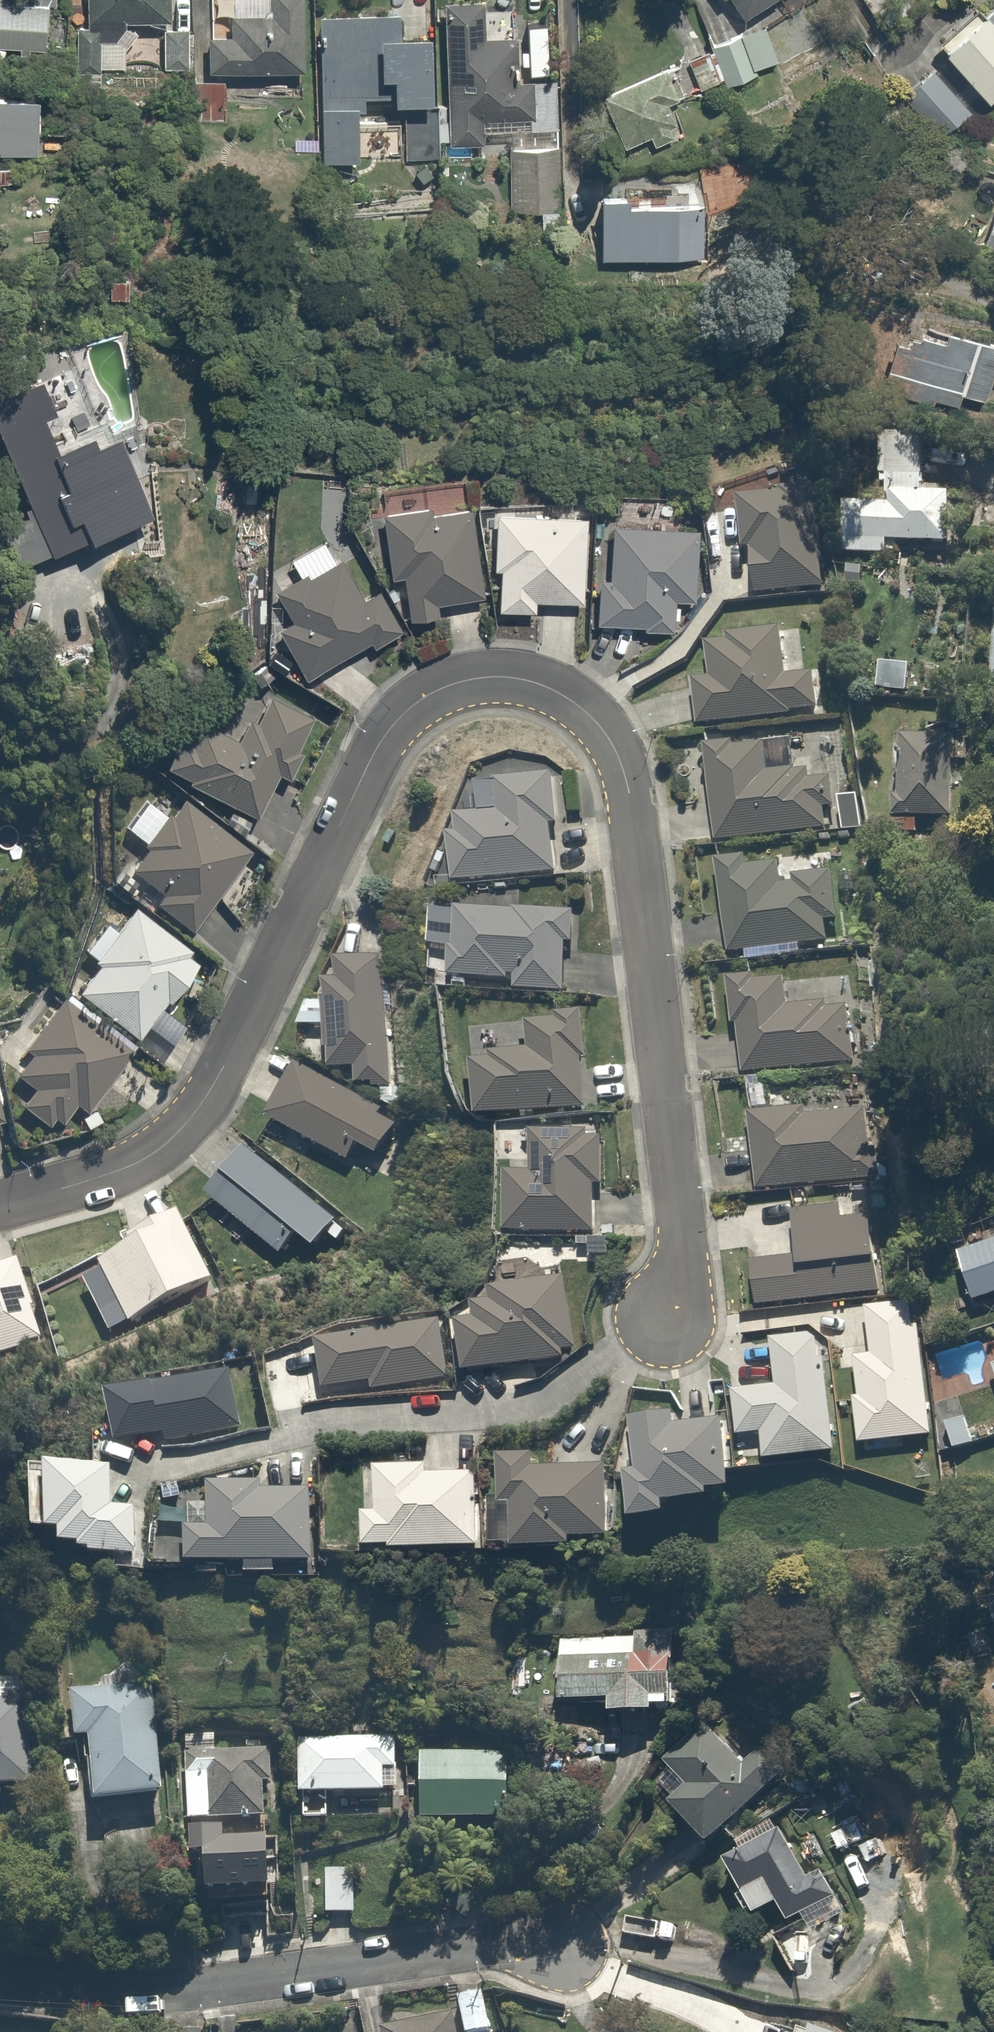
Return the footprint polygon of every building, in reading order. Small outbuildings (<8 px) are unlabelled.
[(57,0),(0,0),(0,60),(7,61),(8,47),(56,51),(60,0),(57,0)] [(88,34),(128,34),(128,22),(172,22),(172,0),(88,0),(88,34)] [(208,75),(313,73),(312,0),(271,0),(271,17),(238,18),(238,41),(235,41),(213,41),(207,41),(208,75)] [(753,25),(794,0),(738,0),(753,25)] [(487,4),(447,5),(452,143),(488,142),(487,132),(511,131),(514,221),(563,220),(558,80),(520,81),(518,36),(488,37),(487,4)] [(404,9),(321,12),(325,166),(369,165),(367,97),(387,97),(387,81),(403,80),(405,162),(444,161),(441,34),(405,35),(404,9)] [(940,42),(993,99),(993,16),(987,23),(974,10),(940,42)] [(766,26),(688,62),(701,92),(726,80),(731,90),(758,77),(756,74),(782,62),(766,26)] [(195,28),(160,28),(160,74),(196,74),(195,28)] [(690,96),(677,67),(606,99),(628,146),(679,122),(671,104),(690,96)] [(976,109),(936,67),(906,95),(946,138),(976,109)] [(225,85),(192,83),(189,118),(223,121),(225,85)] [(0,99),(0,157),(44,159),(47,101),(0,99)] [(710,204),(610,197),(605,261),(706,268),(710,204)] [(916,324),(899,383),(985,408),(993,376),(993,347),(916,324)] [(0,404),(0,432),(34,507),(0,522),(0,530),(18,570),(77,543),(70,527),(143,494),(113,429),(64,451),(35,388),(0,404)] [(883,484),(893,485),(893,498),(897,498),(897,506),(847,504),(844,557),(890,559),(891,540),(957,543),(959,496),(923,494),(925,437),(886,435),(883,484)] [(744,547),(753,547),(757,593),(825,586),(822,561),(826,561),(818,483),(783,487),(783,490),(738,495),(744,547)] [(486,596),(473,506),(433,512),(432,505),(384,511),(393,576),(405,574),(411,617),(440,613),(439,602),(486,596)] [(537,599),(585,601),(588,516),(498,512),(495,567),(502,567),(500,608),(536,610),(537,599)] [(644,628),(675,630),(675,618),(680,618),(681,606),(676,605),(676,598),(696,600),(700,528),(615,523),(611,577),(601,576),(598,621),(645,624),(644,628)] [(293,619),(280,626),(308,677),(372,640),(376,646),(404,630),(380,588),(366,597),(343,557),(311,575),(308,570),(277,588),(293,619)] [(395,586),(389,589),(394,599),(400,596),(395,586)] [(711,676),(694,677),(699,724),(793,714),(793,711),(820,708),(815,671),(788,674),(783,626),(729,633),(729,639),(708,641),(711,676)] [(298,661),(282,650),(274,662),(290,674),(298,661)] [(910,662),(877,660),(875,692),(907,695),(910,662)] [(262,683),(274,675),(267,664),(254,672),(262,683)] [(313,718),(269,696),(255,723),(248,719),(237,741),(198,721),(188,739),(181,735),(165,767),(189,778),(187,782),(256,817),(277,774),(288,779),(302,754),(296,751),(313,718)] [(735,739),(707,743),(716,839),(828,827),(825,806),(836,804),(833,775),(812,778),(810,768),(808,769),(804,737),(736,745),(735,739)] [(964,737),(897,739),(899,819),(967,817),(964,737)] [(454,880),(557,870),(552,823),(560,823),(556,771),(496,778),(496,781),(479,782),(481,811),(456,813),(458,831),(449,832),(454,880)] [(858,794),(839,796),(842,829),(862,827),(858,794)] [(163,892),(156,901),(191,929),(252,851),(185,799),(173,814),(169,811),(143,844),(147,847),(131,868),(163,892)] [(251,820),(231,810),(225,822),(242,836),(251,820)] [(749,855),(717,858),(729,952),(829,939),(826,920),(840,918),(834,869),(794,874),(794,882),(784,883),(781,860),(750,865),(749,855)] [(574,943),(576,910),(517,906),(517,908),(457,905),(457,910),(434,908),(432,945),(450,946),(448,974),(508,978),(509,974),(515,974),(515,987),(564,990),(567,942),(574,943)] [(198,963),(188,955),(192,950),(135,906),(93,960),(98,964),(77,990),(137,1037),(167,998),(170,1000),(198,963)] [(384,984),(383,954),(337,956),(339,978),(326,978),(327,997),(324,997),(327,1048),(331,1048),(332,1068),(357,1066),(358,1084),(374,1082),(375,1087),(391,1085),(385,1005),(390,1005),(388,984),(384,984)] [(740,1023),(743,1072),(856,1060),(849,1005),(830,1007),(829,1001),(790,1005),(787,977),(757,980),(756,974),(729,976),(733,1024),(740,1023)] [(133,1049),(64,995),(23,1047),(31,1052),(16,1072),(34,1086),(22,1102),(48,1123),(54,1115),(61,1121),(75,1102),(87,1110),(133,1049)] [(488,1060),(469,1062),(474,1118),(585,1107),(581,1059),(586,1058),(581,1011),(553,1013),(554,1020),(524,1023),(526,1051),(488,1054),(488,1060)] [(380,1114),(383,1108),(302,1063),(273,1116),(350,1159),(359,1143),(379,1153),(396,1122),(380,1114)] [(755,1107),(769,1106),(767,1085),(753,1086),(755,1107)] [(398,1098),(396,1087),(383,1089),(384,1100),(398,1098)] [(807,1104),(750,1111),(758,1189),(872,1175),(863,1107),(808,1112),(807,1104)] [(532,1169),(508,1169),(507,1231),(596,1231),(596,1184),(604,1184),(604,1136),(590,1136),(591,1129),(533,1128),(532,1169)] [(337,1222),(340,1218),(253,1147),(214,1193),(282,1252),(300,1231),(317,1245),(329,1231),(337,1238),(345,1229),(337,1222)] [(793,1210),(799,1255),(753,1260),(758,1305),(880,1291),(871,1215),(844,1218),(843,1203),(793,1210)] [(129,1321),(213,1277),(181,1213),(131,1239),(135,1248),(102,1265),(105,1271),(85,1281),(102,1313),(121,1303),(129,1321)] [(591,1254),(610,1255),(610,1239),(592,1238),(591,1254)] [(960,1251),(974,1302),(993,1297),(993,1243),(960,1251)] [(22,1347),(21,1344),(43,1337),(33,1308),(36,1307),(22,1263),(0,1271),(0,1354),(22,1347)] [(463,1373),(562,1358),(561,1350),(575,1348),(564,1277),(486,1289),(488,1304),(471,1307),(473,1323),(455,1325),(463,1373)] [(933,1434),(920,1324),(915,1325),(911,1301),(867,1306),(873,1353),(856,1356),(861,1395),(855,1396),(861,1443),(933,1434)] [(449,1377),(440,1321),(316,1340),(323,1389),(371,1381),(372,1390),(449,1377)] [(764,1432),(766,1459),(837,1450),(819,1338),(811,1333),(773,1338),(778,1384),(734,1389),(739,1435),(764,1432)] [(242,1426),(231,1370),(108,1395),(116,1444),(165,1433),(167,1442),(242,1426)] [(675,1410),(632,1416),(638,1468),(626,1470),(633,1517),(669,1512),(668,1501),(713,1495),(712,1489),(732,1486),(724,1417),(676,1423),(675,1410)] [(966,1412),(946,1421),(960,1450),(979,1441),(966,1412)] [(574,1536),(610,1535),(608,1463),(535,1466),(535,1453),(501,1453),(502,1502),(493,1502),(494,1542),(514,1541),(514,1545),(574,1542),(574,1536)] [(481,1544),(478,1470),(429,1471),(429,1463),(377,1464),(379,1510),(365,1510),(366,1545),(392,1544),(393,1547),(481,1544)] [(138,1555),(136,1508),(114,1508),(113,1468),(50,1468),(50,1471),(36,1471),(37,1533),(52,1532),(52,1535),(65,1534),(64,1547),(83,1547),(83,1553),(92,1552),(92,1556),(138,1555)] [(311,1488),(263,1490),(263,1482),(208,1483),(210,1528),(186,1529),(187,1565),(313,1561),(311,1488)] [(673,1634),(558,1635),(559,1705),(618,1705),(619,1720),(662,1720),(662,1711),(681,1711),(681,1668),(673,1668),(673,1634)] [(0,1679),(0,1797),(43,1789),(22,1675),(0,1679)] [(151,1682),(74,1695),(82,1744),(95,1742),(105,1804),(170,1793),(151,1682)] [(712,1727),(657,1785),(717,1844),(787,1772),(765,1751),(751,1765),(712,1727)] [(216,1733),(184,1734),(193,1827),(277,1821),(277,1747),(255,1747),(255,1751),(243,1751),(243,1745),(230,1745),(230,1755),(217,1755),(216,1733)] [(302,1740),(302,1799),(385,1799),(385,1794),(400,1794),(400,1740),(302,1740)] [(425,1824),(501,1824),(501,1807),(512,1807),(512,1771),(500,1771),(500,1758),(425,1758),(425,1824)] [(858,1809),(825,1831),(840,1853),(872,1831),(858,1809)] [(783,1832),(729,1864),(762,1919),(784,1906),(793,1922),(832,1899),(818,1877),(812,1881),(783,1832)] [(458,2005),(465,2031),(492,2031),(502,2029),(493,1995),(458,2005)] [(378,2031),(457,2031),(453,2014),(378,2031)]
